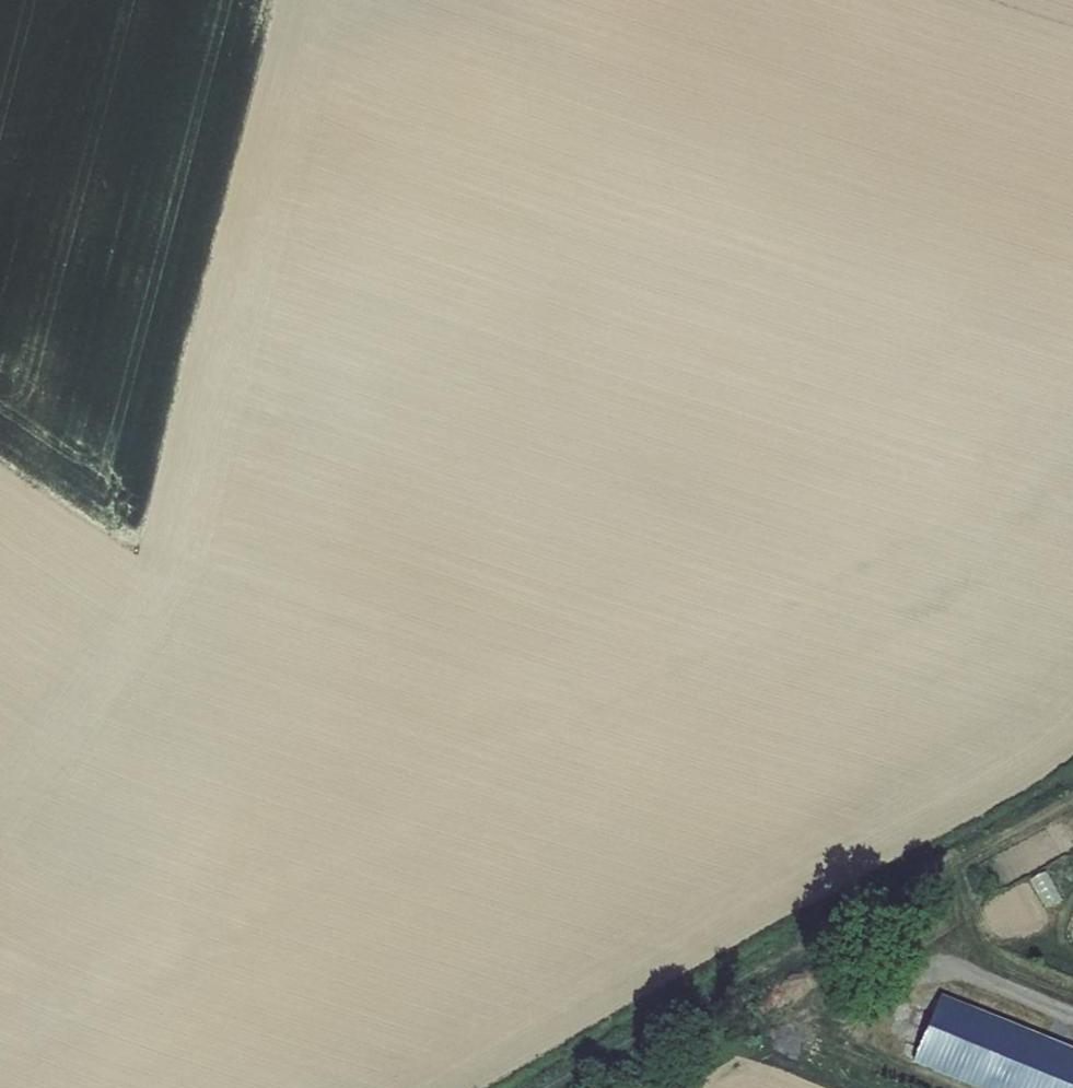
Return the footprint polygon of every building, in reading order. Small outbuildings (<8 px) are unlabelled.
[(955,1062),(1020,1087),(1072,1087),(1072,1025),(986,990),(955,1062)]
